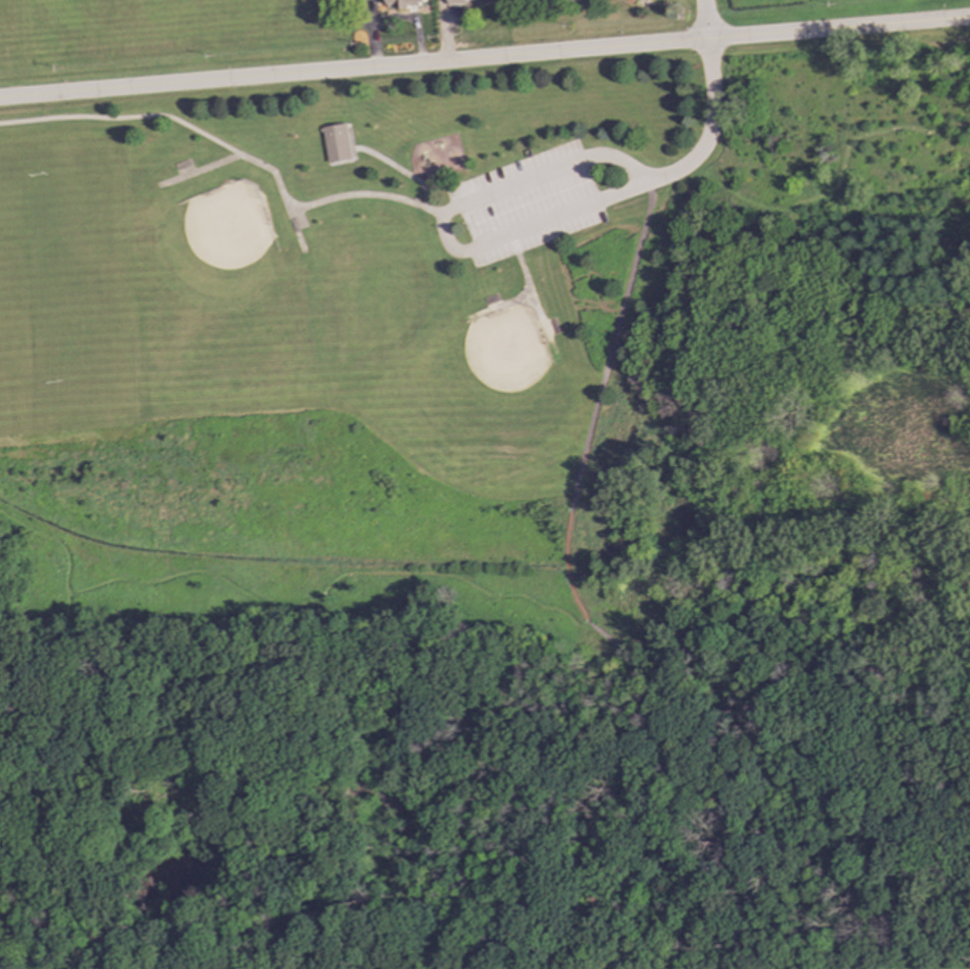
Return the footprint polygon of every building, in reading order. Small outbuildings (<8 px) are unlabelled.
[(364,7),(386,6),(386,8),(426,6),(426,0),(363,0),(364,7)] [(326,163),(350,160),(346,124),(321,127),(326,163)]
